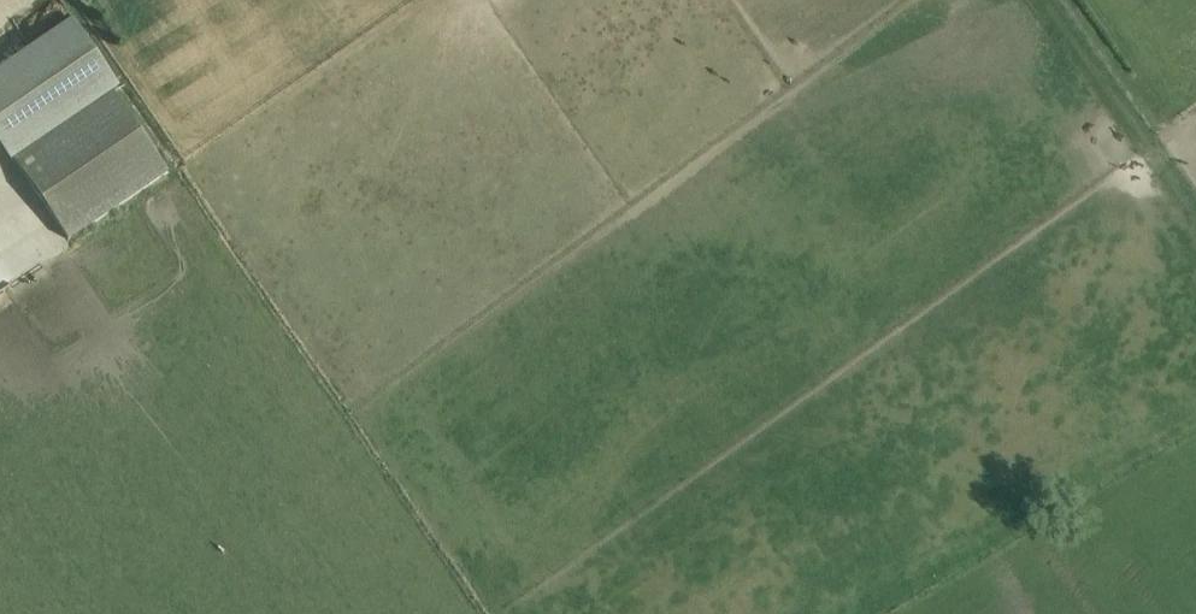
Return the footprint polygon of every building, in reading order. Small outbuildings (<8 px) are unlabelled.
[(115,93),(70,24),(0,72),(0,140),(14,160),(115,93)] [(115,93),(14,160),(69,240),(168,174),(115,93)]
